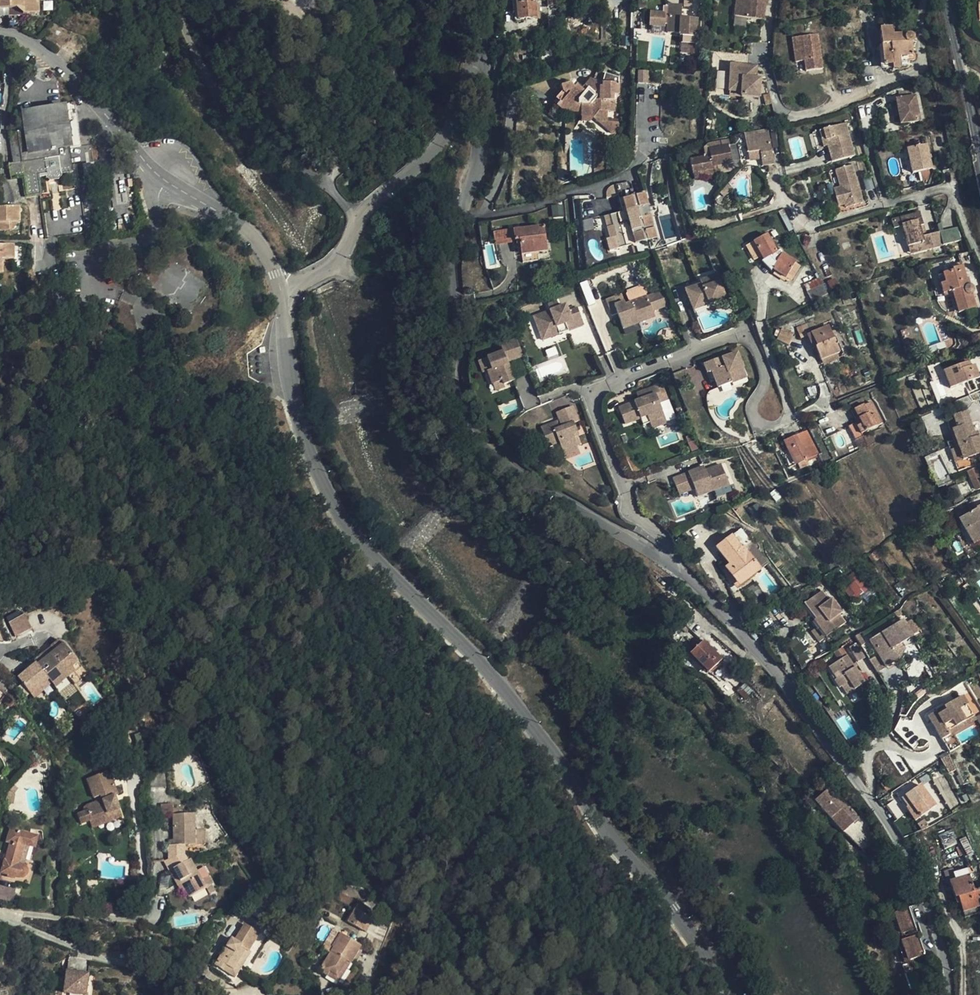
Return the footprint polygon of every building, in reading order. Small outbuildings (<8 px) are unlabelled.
[(22,7),(22,14),(37,13),(37,0),(0,0),(0,8),(22,7)] [(533,0),(515,0),(516,18),(534,17),(533,0)] [(548,28),(557,28),(556,0),(547,0),(548,28)] [(699,0),(683,0),(682,12),(697,14),(699,0)] [(732,18),(761,21),(762,9),(757,9),(757,5),(762,5),(763,0),(734,0),(732,18)] [(679,37),(695,37),(696,18),(679,18),(680,5),(667,5),(667,32),(678,33),(679,37)] [(893,35),(892,27),(879,29),(883,65),(891,64),(892,69),(900,68),(899,57),(911,55),(911,42),(914,40),(914,37),(912,34),(909,33),(905,34),(893,35)] [(815,35),(789,39),(793,63),(802,61),(804,72),(821,69),(815,35)] [(754,68),(729,67),(727,92),(740,93),(739,98),(757,99),(758,81),(753,81),(754,68)] [(647,82),(647,70),(638,70),(638,82),(647,82)] [(717,70),(715,93),(727,94),(728,71),(717,70)] [(594,121),(607,120),(607,111),(614,111),(615,100),(613,100),(613,94),(617,95),(618,77),(604,74),(602,82),(588,79),(582,86),(594,96),(588,103),(580,98),(584,93),(575,84),(572,87),(567,83),(559,85),(561,91),(555,98),(558,102),(555,105),(564,113),(567,112),(568,109),(580,109),(580,112),(581,119),(591,118),(592,118),(594,121)] [(901,122),(920,119),(914,87),(899,90),(900,98),(896,99),(901,122)] [(21,177),(24,198),(41,195),(38,177),(47,176),(47,181),(49,182),(59,181),(61,179),(61,174),(71,172),(67,147),(80,146),(73,102),(55,104),(55,107),(21,112),(24,131),(15,132),(8,133),(12,163),(8,163),(10,178),(21,177)] [(612,121),(607,120),(594,121),(611,134),(612,121)] [(845,124),(840,125),(843,136),(848,158),(854,157),(845,124)] [(843,136),(840,125),(824,130),(827,141),(843,136)] [(827,141),(824,130),(818,131),(822,142),(827,141)] [(768,135),(769,139),(770,149),(779,147),(776,134),(768,135)] [(848,158),(843,136),(827,141),(828,146),(833,163),(848,158)] [(749,161),(768,158),(772,158),(772,157),(770,149),(769,139),(758,141),(757,137),(745,139),(749,161)] [(913,172),(932,168),(926,144),(907,148),(913,172)] [(720,147),(718,148),(722,165),(731,162),(727,146),(720,147)] [(722,165),(718,148),(709,150),(713,167),(722,165)] [(854,189),(849,166),(835,170),(842,192),(854,189)] [(852,166),(849,166),(854,189),(842,192),(844,197),(836,200),(839,209),(847,207),(862,203),(852,166)] [(619,247),(656,237),(644,193),(622,200),(625,211),(610,215),(613,226),(607,228),(610,238),(616,237),(619,247)] [(862,203),(847,207),(848,211),(864,207),(862,203)] [(18,207),(0,207),(0,230),(11,230),(11,222),(17,222),(18,207)] [(909,246),(912,253),(931,248),(927,234),(920,236),(917,226),(920,225),(916,213),(901,217),(903,224),(899,225),(901,233),(898,237),(903,240),(905,246),(909,246)] [(546,252),(542,227),(513,232),(515,241),(519,241),(521,256),(546,252)] [(778,258),(776,254),(766,235),(753,242),(763,261),(772,269),(790,281),(800,266),(782,255),(778,258)] [(12,260),(12,245),(0,245),(0,274),(1,274),(1,259),(12,260)] [(168,263),(161,290),(178,295),(180,290),(199,295),(203,281),(182,276),(184,268),(168,263)] [(962,266),(952,269),(953,271),(943,274),(945,282),(948,292),(952,291),(959,312),(975,306),(972,295),(972,294),(973,293),(974,291),(973,288),(971,286),(970,285),(968,284),(962,266)] [(699,283),(679,292),(685,307),(700,300),(703,306),(719,299),(717,295),(725,291),(717,272),(703,278),(704,281),(699,283)] [(822,284),(819,277),(803,284),(807,291),(822,284)] [(588,281),(581,283),(588,303),(594,301),(588,281)] [(942,293),(948,292),(945,282),(940,284),(942,293)] [(806,291),(811,301),(827,294),(822,284),(807,291),(806,291)] [(725,291),(717,295),(719,299),(727,296),(725,291)] [(827,294),(811,301),(813,305),(829,298),(827,294)] [(621,295),(605,301),(611,317),(616,315),(622,312),(623,315),(617,318),(621,330),(639,323),(636,317),(652,311),(647,298),(625,306),(621,295)] [(703,306),(700,300),(685,307),(687,312),(703,306)] [(556,302),(546,305),(549,311),(533,317),(539,334),(549,330),(552,337),(563,332),(561,327),(565,325),(567,331),(583,324),(575,305),(566,309),(564,305),(558,307),(556,302)] [(639,323),(654,318),(652,311),(636,317),(639,323)] [(813,320),(796,328),(801,338),(807,335),(811,333),(811,332),(810,329),(816,327),(813,320)] [(828,325),(811,332),(811,333),(817,346),(816,347),(821,359),(824,358),(826,364),(839,358),(837,352),(839,351),(833,336),(831,331),(828,325)] [(782,327),(777,340),(789,345),(794,332),(782,327)] [(542,341),(552,337),(549,330),(539,334),(542,341)] [(807,335),(813,348),(816,347),(817,346),(811,333),(807,335)] [(502,353),(487,359),(492,371),(489,372),(496,387),(505,383),(506,386),(516,382),(510,369),(507,370),(506,367),(509,365),(508,364),(523,357),(515,339),(499,346),(502,353)] [(719,357),(703,363),(711,381),(716,379),(720,387),(733,382),(729,372),(743,366),(737,351),(722,356),(724,360),(721,362),(719,357)] [(950,388),(979,376),(974,363),(970,365),(967,357),(963,358),(964,362),(943,370),(950,388)] [(747,376),(743,366),(729,372),(733,382),(747,376)] [(505,383),(496,387),(498,392),(507,388),(506,386),(505,383)] [(639,402),(619,410),(626,426),(641,419),(647,417),(650,424),(666,418),(659,403),(664,401),(658,386),(642,392),(645,399),(639,402)] [(642,392),(636,395),(639,402),(645,399),(642,392)] [(851,404),(854,410),(864,405),(861,400),(851,404)] [(864,405),(854,410),(859,421),(849,426),(855,440),(867,435),(864,431),(882,423),(872,402),(864,406),(864,405)] [(979,453),(979,435),(975,437),(966,411),(953,416),(957,428),(952,429),(963,459),(979,453)] [(647,417),(641,419),(644,427),(650,424),(647,417)] [(650,424),(653,430),(668,424),(666,418),(650,424)] [(820,454),(807,430),(783,441),(789,454),(792,453),(797,464),(800,469),(809,465),(807,459),(820,454)] [(792,453),(789,454),(794,465),(797,464),(792,453)] [(698,469),(674,479),(681,495),(696,489),(700,497),(715,491),(712,485),(728,478),(722,463),(707,469),(699,472),(698,469)] [(979,488),(979,478),(975,468),(967,471),(976,490),(979,488)] [(731,484),(728,478),(712,485),(715,491),(731,484)] [(762,518),(767,514),(757,503),(752,506),(762,518)] [(979,540),(979,504),(975,507),(977,509),(958,519),(973,544),(979,540)] [(744,547),(761,568),(768,563),(740,528),(731,535),(742,548),(744,547)] [(739,586),(761,568),(744,547),(742,548),(731,535),(716,547),(729,565),(725,568),(739,586)] [(850,599),(868,589),(857,571),(840,580),(850,599)] [(901,597),(908,592),(899,581),(893,586),(901,597)] [(826,625),(832,633),(846,622),(840,614),(843,611),(832,598),(829,600),(821,591),(804,604),(816,620),(822,615),(829,622),(826,625)] [(890,607),(895,602),(890,597),(885,601),(890,607)] [(15,636),(32,628),(24,613),(7,621),(15,636)] [(826,637),(832,633),(826,625),(829,622),(822,615),(816,620),(814,622),(826,637)] [(886,667),(899,659),(893,648),(903,641),(913,636),(904,619),(870,639),(886,667)] [(763,637),(775,629),(769,621),(758,631),(763,637)] [(800,665),(812,658),(799,636),(787,643),(800,665)] [(916,639),(913,636),(903,641),(906,645),(916,639)] [(708,672),(721,659),(703,640),(690,653),(708,672)] [(49,680),(52,684),(65,673),(77,663),(59,641),(53,646),(56,651),(42,663),(39,658),(34,662),(36,665),(49,680)] [(893,648),(899,659),(907,648),(906,645),(903,641),(893,648)] [(839,686),(841,685),(849,681),(854,689),(865,682),(847,653),(829,664),(836,677),(834,678),(839,686)] [(77,663),(65,673),(68,677),(75,686),(81,681),(75,672),(81,667),(77,663)] [(18,680),(30,695),(49,680),(36,665),(31,669),(24,676),(18,680)] [(21,673),(24,676),(31,669),(29,666),(21,673)] [(65,673),(52,684),(55,688),(68,677),(65,673)] [(34,699),(52,684),(49,680),(30,695),(34,699)] [(849,681),(841,685),(847,693),(854,689),(849,681)] [(752,691),(744,683),(737,690),(745,699),(752,691)] [(936,712),(928,716),(939,735),(947,731),(949,734),(942,739),(949,752),(959,746),(951,733),(958,729),(956,725),(974,715),(963,696),(944,707),(946,710),(938,715),(936,712)] [(776,713),(782,708),(776,701),(770,705),(776,713)] [(974,715),(956,725),(958,729),(976,718),(974,715)] [(947,731),(939,735),(942,739),(949,734),(947,731)] [(948,754),(941,758),(949,772),(956,768),(948,754)] [(118,796),(109,772),(86,780),(94,803),(83,807),(85,811),(76,814),(80,826),(89,823),(92,830),(122,819),(120,812),(116,800),(115,800),(114,797),(118,796)] [(830,786),(837,793),(843,787),(831,774),(824,781),(830,787),(830,786)] [(886,790),(894,784),(888,776),(880,782),(886,790)] [(911,804),(920,816),(935,805),(920,784),(902,797),(908,806),(911,804)] [(858,817),(837,793),(830,786),(830,787),(815,800),(831,818),(836,813),(848,826),(858,817)] [(633,805),(639,801),(630,789),(624,793),(633,805)] [(895,820),(909,811),(906,807),(898,796),(886,806),(895,820)] [(794,813),(801,806),(795,801),(788,807),(794,813)] [(906,807),(909,811),(916,819),(920,816),(911,804),(908,806),(906,807)] [(653,824),(656,822),(644,806),(640,808),(653,824)] [(843,831),(848,826),(836,813),(831,818),(843,831)] [(173,815),(173,840),(173,845),(170,845),(168,845),(169,860),(173,868),(186,893),(189,897),(205,888),(190,860),(188,860),(185,855),(184,845),(204,845),(204,832),(194,832),(194,814),(173,815)] [(35,848),(38,837),(10,829),(6,842),(10,843),(6,860),(4,860),(1,872),(7,874),(6,876),(14,878),(15,876),(19,878),(24,876),(26,873),(26,869),(25,866),(22,865),(18,863),(23,844),(35,848)] [(182,895),(186,893),(173,868),(168,871),(182,895)] [(945,880),(955,877),(953,872),(952,869),(943,872),(945,880)] [(955,898),(958,897),(974,893),(966,869),(953,872),(955,877),(955,879),(950,882),(955,898)] [(963,911),(979,906),(979,894),(979,891),(974,893),(958,897),(963,911)] [(963,911),(965,917),(979,912),(979,906),(963,911)] [(924,955),(907,907),(894,911),(902,934),(910,931),(912,937),(902,940),(910,961),(924,955)] [(365,933),(372,921),(355,911),(348,923),(365,933)] [(248,952),(259,934),(244,925),(234,941),(231,939),(215,965),(234,977),(249,953),(248,952)] [(330,953),(341,935),(332,930),(322,947),(330,953)] [(360,947),(341,935),(330,953),(320,970),(338,981),(360,947)] [(66,957),(64,993),(87,994),(88,970),(84,969),(84,958),(66,957)] [(118,989),(102,975),(88,992),(92,994),(113,994),(118,989)] [(821,986),(815,994),(817,994),(835,994),(821,986)]
